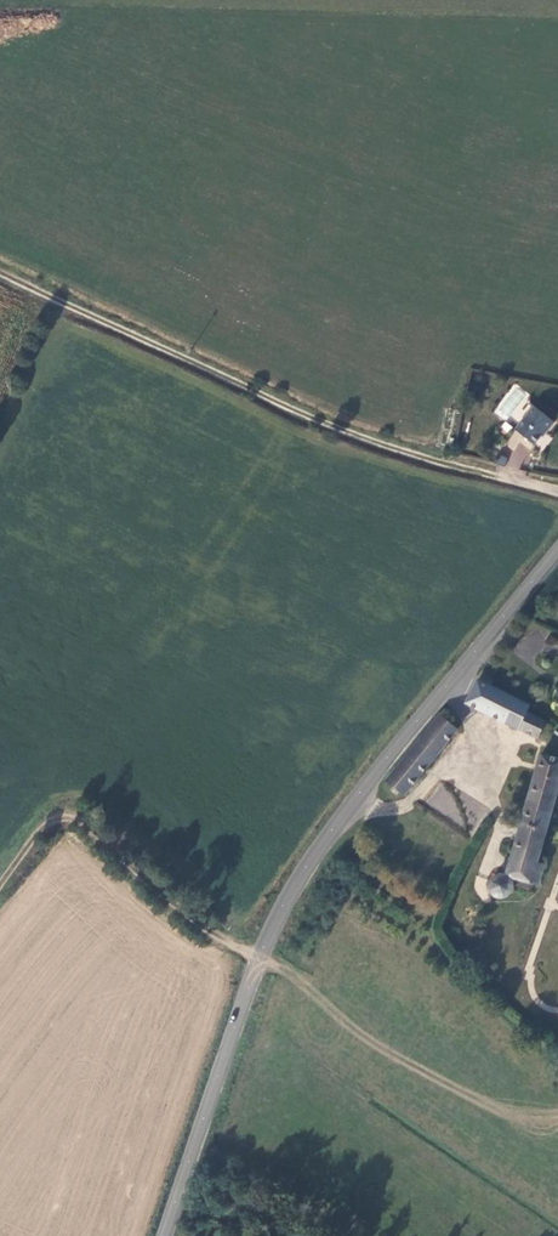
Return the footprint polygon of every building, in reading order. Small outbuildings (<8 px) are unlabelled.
[(546,435),(556,423),(537,408),(533,410),(517,430),(535,444),(545,433),(546,435)] [(535,734),(542,721),(523,712),(527,704),(488,685),(492,675),(481,670),(477,677),(476,676),(464,700),(535,735),(535,734)] [(455,728),(439,715),(386,781),(402,794),(455,728)] [(543,719),(542,721),(535,734),(543,738),(550,722),(543,719)] [(504,874),(535,884),(540,867),(534,865),(544,828),(555,788),(557,789),(557,758),(540,753),(504,874)] [(488,884),(489,889),(492,893),(496,894),(501,894),(505,892),(508,888),(509,883),(508,878),(504,874),(499,873),(493,875),(489,879),(488,884)]
